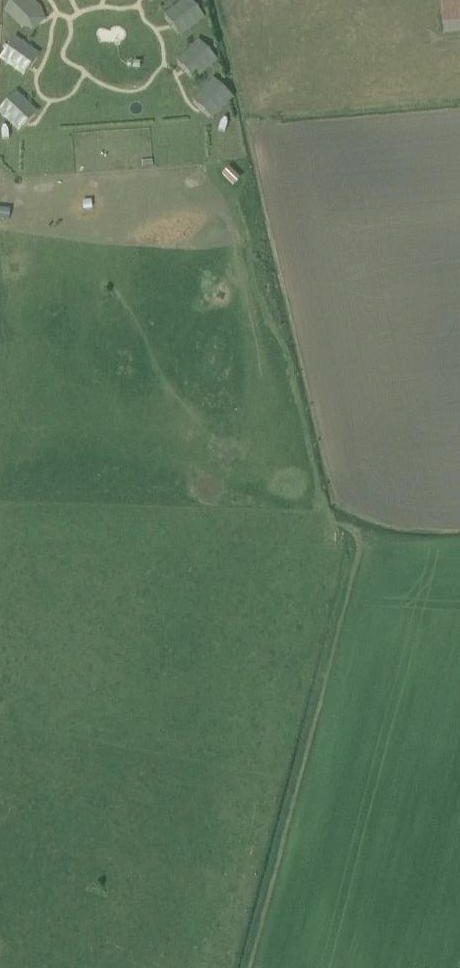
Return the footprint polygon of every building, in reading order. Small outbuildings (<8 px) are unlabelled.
[(459,31),(459,0),(436,0),(438,32),(459,31)]
